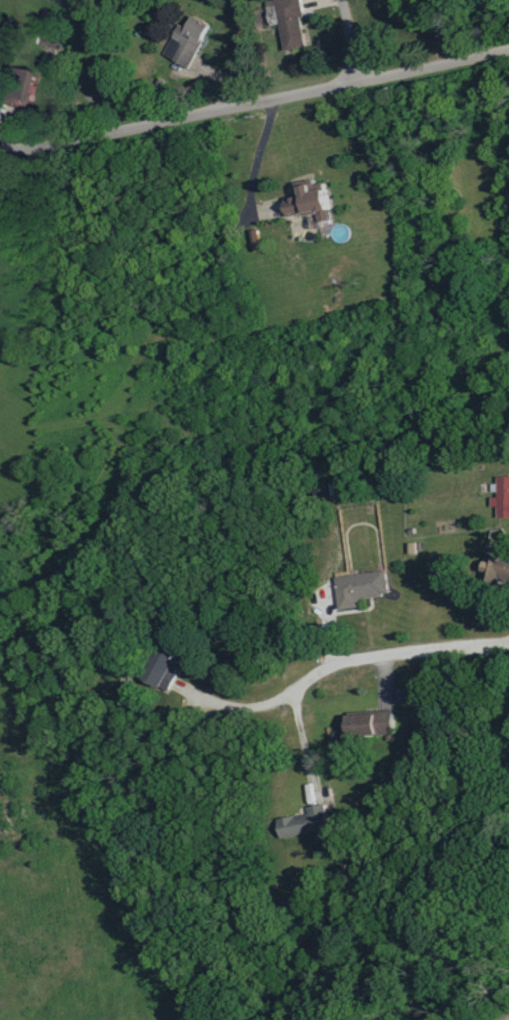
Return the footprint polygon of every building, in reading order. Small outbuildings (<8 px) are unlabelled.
[(308,46),(299,0),(276,0),(285,50),(308,46)] [(178,24),(163,55),(190,69),(211,24),(192,15),(186,28),(178,24)] [(53,40),(39,36),(37,44),(51,48),(53,40)] [(19,107),(28,73),(7,67),(0,92),(0,102),(19,107)] [(332,220),(325,183),(316,184),(315,180),(298,183),(301,196),(285,199),(288,217),(320,211),(322,222),(332,220)] [(498,477),(498,497),(491,497),(491,507),(498,507),(498,519),(508,519),(508,477),(498,477)] [(488,553),(482,576),(508,583),(508,558),(488,553)] [(338,610),(360,608),(359,598),(389,596),(387,571),(335,576),(338,610)] [(183,663),(176,659),(180,652),(167,645),(149,682),(168,692),(183,663)] [(348,715),(349,738),(394,736),(393,713),(348,715)] [(312,833),(314,842),(331,839),(325,804),(308,808),(309,814),(278,820),(281,839),(312,833)]
